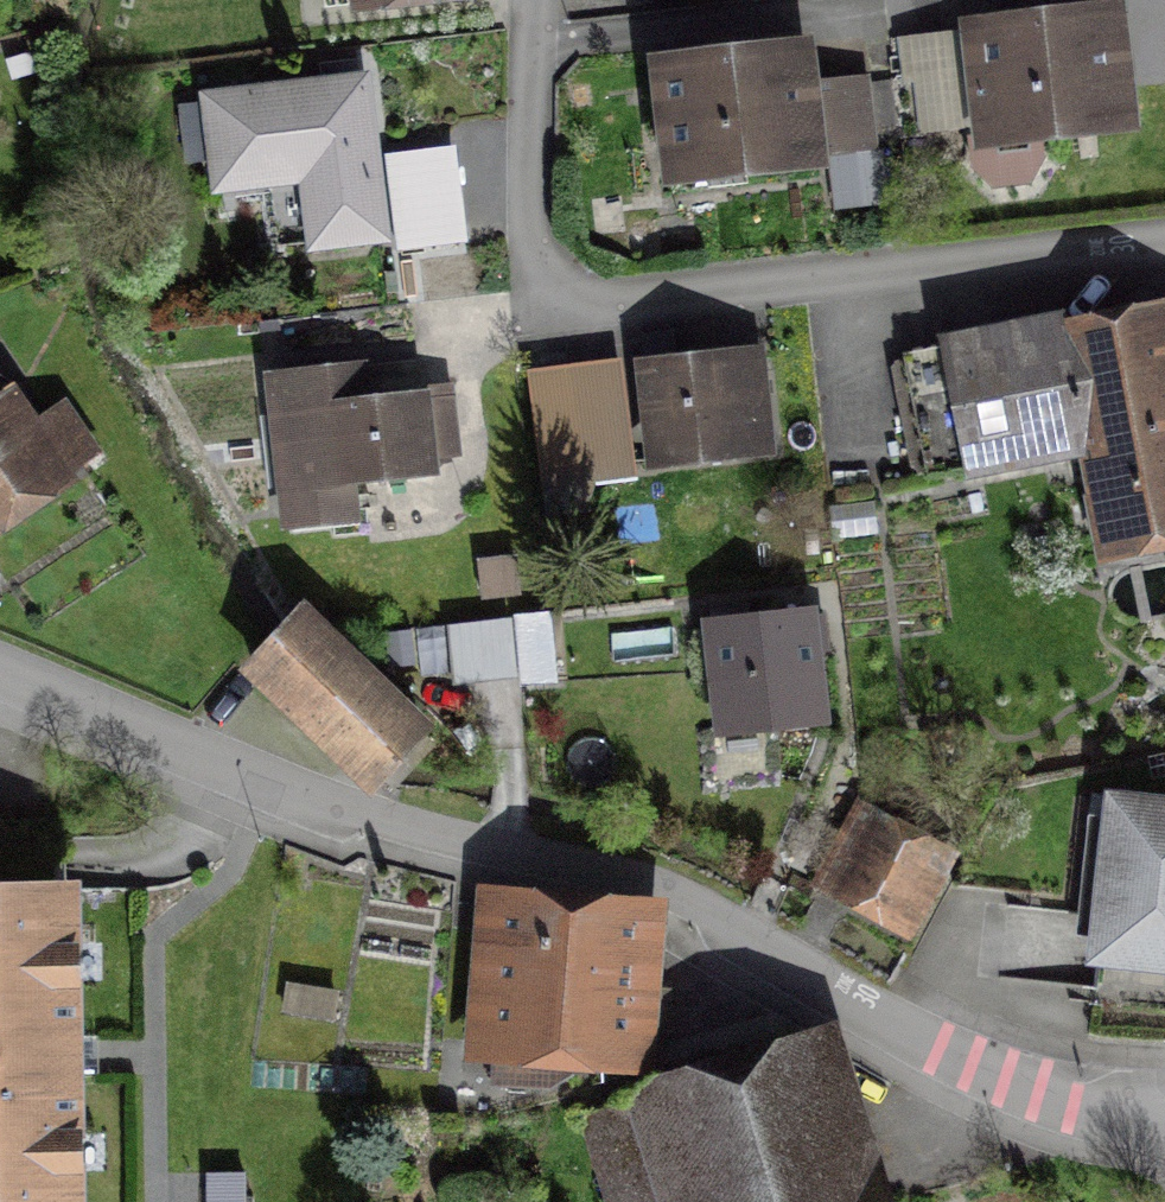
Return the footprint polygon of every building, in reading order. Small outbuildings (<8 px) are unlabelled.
[(372,29),(487,17),(485,0),(369,0),(372,29)] [(1149,27),(982,45),(996,171),(1164,152),(1149,27)] [(794,34),(670,49),(686,178),(809,162),(794,34)] [(921,77),(895,78),(900,143),(929,140),(921,77)] [(868,146),(900,143),(895,78),(862,81),(868,146)] [(386,94),(213,112),(224,215),(280,209),(287,272),(481,252),(471,156),(393,164),(386,94)] [(958,351),(986,489),(1110,464),(1131,571),(1164,564),(1164,310),(958,351)] [(768,354),(651,368),(665,479),(781,465),(768,354)] [(0,365),(0,527),(86,472),(13,357),(0,365)] [(633,368),(536,380),(551,499),(648,487),(633,368)] [(381,376),(276,385),(289,538),(371,531),(367,493),(467,484),(459,394),(383,400),(381,376)] [(832,618),(717,629),(729,741),(843,730),(832,618)] [(324,619),(268,675),(391,796),(447,739),(324,619)] [(511,624),(452,630),(458,685),(516,679),(511,624)] [(1105,791),(1088,967),(1164,975),(1164,797),(1105,791)] [(963,851),(860,805),(816,903),(920,949),(963,851)] [(0,891),(0,1201),(71,1201),(68,891),(0,891)] [(479,914),(466,1063),(636,1078),(649,929),(479,914)] [(831,1035),(581,1101),(606,1201),(885,1201),(831,1035)] [(208,1171),(208,1201),(246,1201),(246,1171),(208,1171)]
